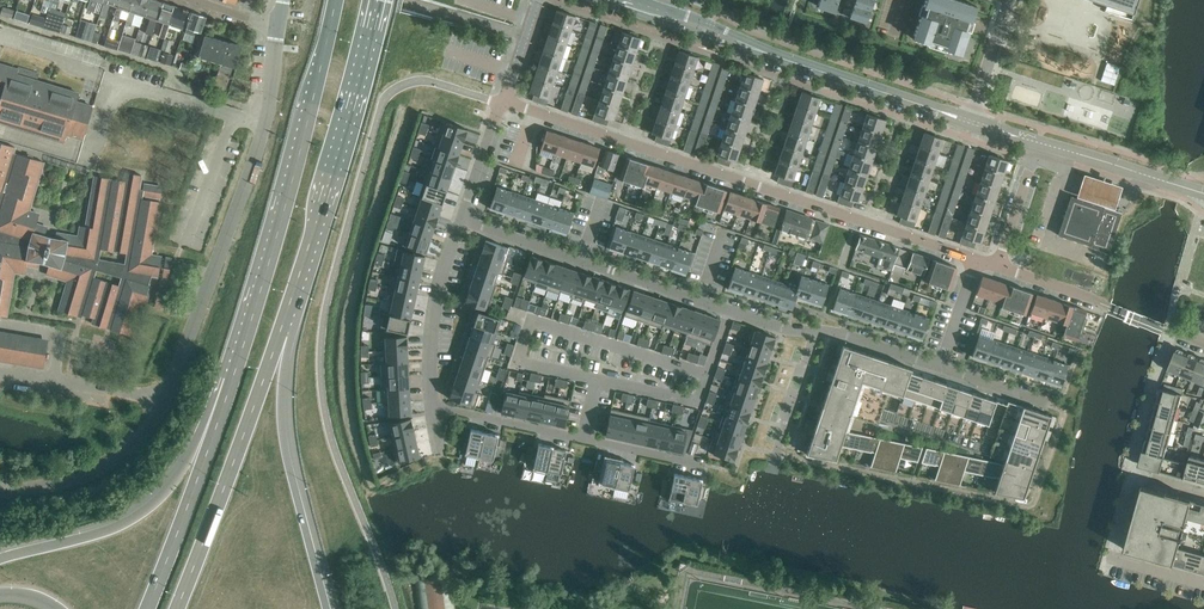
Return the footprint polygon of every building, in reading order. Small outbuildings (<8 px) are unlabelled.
[(104,3),(105,0),(91,0),(88,8),(94,10),(97,1),(104,3)] [(117,7),(119,0),(105,0),(104,3),(99,16),(105,18),(109,5),(117,7)] [(129,11),(130,12),(134,0),(119,0),(117,7),(113,21),(118,22),(122,9),(129,11)] [(143,16),(148,0),(134,0),(130,12),(129,11),(125,25),(131,27),(135,13),(143,16)] [(157,20),(156,20),(162,2),(156,0),(148,0),(143,16),(151,18),(147,32),(152,34),(157,20)] [(817,6),(834,12),(834,11),(838,13),(840,6),(837,5),(838,0),(819,0),(817,6)] [(853,4),(870,10),(874,0),(855,0),(853,4)] [(913,38),(930,44),(931,40),(945,45),(944,48),(961,54),(969,30),(965,29),(968,21),(971,22),(977,6),(958,0),(957,0),(926,0),(913,38)] [(1113,7),(1112,12),(1133,20),(1139,0),(1090,0),(1113,7)] [(156,20),(157,20),(164,23),(159,36),(165,38),(169,24),(175,6),(162,2),(156,20)] [(870,10),(853,4),(851,10),(848,9),(845,15),(849,16),(849,17),(866,22),(870,10)] [(0,13),(0,14),(12,18),(14,10),(3,6),(0,13)] [(183,9),(175,6),(169,24),(182,29),(188,10),(183,9)] [(44,27),(49,29),(50,25),(60,29),(65,15),(49,10),(44,27)] [(554,19),(552,24),(571,30),(575,16),(557,10),(554,19)] [(193,42),(197,44),(201,32),(206,17),(192,12),(187,28),(197,31),(193,42)] [(33,14),(29,24),(43,28),(46,18),(33,14)] [(587,30),(589,20),(583,19),(581,29),(587,30)] [(76,38),(91,42),(97,24),(82,20),(76,38)] [(591,21),(588,29),(594,31),(597,24),(591,21)] [(61,31),(68,34),(71,27),(63,24),(61,31)] [(552,24),(548,37),(566,43),(571,30),(552,24)] [(600,25),(598,33),(604,35),(607,27),(600,25)] [(92,42),(98,43),(102,28),(97,27),(92,42)] [(622,32),(618,45),(636,51),(641,38),(622,32)] [(120,41),(117,49),(131,53),(135,41),(136,38),(122,34),(121,37),(120,41)] [(221,63),(219,68),(213,90),(228,95),(242,46),(205,35),(198,57),(221,63)] [(586,35),(583,43),(590,45),(592,37),(586,35)] [(106,46),(117,49),(120,41),(121,37),(119,37),(117,42),(107,39),(106,46)] [(548,37),(543,51),(562,57),(566,43),(548,37)] [(161,49),(168,51),(172,40),(165,38),(161,49)] [(596,38),(593,46),(600,48),(602,40),(596,38)] [(56,48),(70,52),(72,45),(58,41),(56,48)] [(135,41),(131,53),(145,57),(148,45),(135,41)] [(146,57),(157,61),(161,49),(150,45),(146,57)] [(618,45),(613,59),(632,65),(636,51),(618,45)] [(581,49),(579,56),(585,59),(588,51),(581,49)] [(543,51),(539,65),(557,71),(562,57),(543,51)] [(679,51),(675,64),(693,70),(698,57),(679,51)] [(160,62),(170,65),(174,55),(168,53),(163,52),(161,60),(160,62)] [(591,52),(589,60),(595,62),(598,54),(591,52)] [(192,61),(193,60),(192,60),(188,59),(186,64),(186,63),(181,62),(180,69),(183,70),(190,72),(192,61)] [(613,59),(609,73),(627,79),(632,65),(613,59)] [(1102,80),(1115,83),(1121,65),(1108,61),(1102,80)] [(577,62),(574,70),(581,72),(583,64),(577,62)] [(713,62),(710,70),(717,72),(719,64),(713,62)] [(64,142),(67,134),(83,139),(93,107),(77,102),(79,94),(37,81),(39,74),(18,68),(17,69),(0,64),(0,122),(64,142)] [(675,64),(670,78),(689,84),(693,70),(675,64)] [(539,65),(534,79),(552,85),(557,71),(539,65)] [(587,66),(584,73),(591,76),(593,68),(587,66)] [(723,66),(720,73),(727,76),(729,68),(723,66)] [(609,73),(604,87),(623,93),(627,79),(609,73)] [(745,73),(740,86),(758,92),(763,79),(745,73)] [(572,76),(570,84),(576,86),(579,78),(572,76)] [(708,76),(706,84),(712,86),(715,78),(708,76)] [(670,78),(666,92),(684,98),(689,84),(670,78)] [(529,92),(534,94),(548,98),(552,85),(534,79),(529,92)] [(582,79),(580,87),(586,89),(589,81),(582,79)] [(718,79),(716,87),(722,89),(725,81),(718,79)] [(740,86),(735,100),(754,106),(758,92),(740,86)] [(604,87),(600,100),(618,106),(623,93),(604,87)] [(704,89),(701,97),(708,99),(710,91),(704,89)] [(567,90),(565,97),(572,100),(574,92),(567,90)] [(666,92),(661,105),(679,112),(684,98),(666,92)] [(802,92),(797,105),(816,111),(820,98),(802,92)] [(578,93),(575,101),(582,103),(584,95),(578,93)] [(714,93),(711,100),(718,103),(720,95),(714,93)] [(534,94),(532,100),(546,105),(549,98),(548,98),(534,94)] [(572,100),(565,97),(561,110),(567,112),(572,100)] [(600,100),(595,114),(609,118),(609,119),(613,120),(618,106),(600,100)] [(735,100),(731,114),(749,120),(754,106),(735,100)] [(582,103),(575,101),(571,113),(578,116),(582,103)] [(699,103),(697,111),(703,113),(706,105),(699,103)] [(835,103),(833,111),(839,113),(842,105),(835,103)] [(661,105),(656,119),(675,125),(679,112),(661,105)] [(797,105),(793,119),(811,125),(816,111),(797,105)] [(709,106),(707,114),(713,116),(716,108),(709,106)] [(845,106),(843,114),(849,116),(852,108),(845,106)] [(595,114),(595,113),(592,120),(606,125),(609,119),(609,118),(595,114)] [(731,114),(726,128),(745,134),(749,120),(731,114)] [(867,114),(863,127),(881,133),(886,120),(867,114)] [(695,117),(692,124),(699,126),(701,119),(695,117)] [(831,117),(828,125),(835,127),(837,119),(831,117)] [(652,133),(656,135),(657,134),(670,139),(675,125),(656,119),(652,133)] [(793,119),(788,133),(807,139),(811,125),(793,119)] [(705,120),(702,128),(709,130),(711,122),(705,120)] [(841,120),(838,128),(844,130),(847,122),(841,120)] [(464,143),(469,130),(448,123),(444,136),(464,143)] [(863,127),(858,141),(877,147),(881,133),(863,127)] [(726,128),(722,141),(740,147),(745,134),(726,128)] [(819,136),(824,138),(830,140),(833,132),(822,129),(819,136)] [(540,149),(554,153),(560,135),(546,130),(540,149)] [(690,130),(687,138),(694,140),(697,132),(690,130)] [(700,133),(698,141),(704,144),(707,136),(700,133)] [(788,133),(783,146),(802,153),(807,139),(788,133)] [(924,133),(920,146),(938,152),(943,139),(924,133)] [(657,134),(656,135),(654,141),(669,146),(671,139),(670,139),(657,134)] [(836,134),(834,141),(840,144),(843,136),(836,134)] [(554,153),(567,157),(573,139),(560,135),(554,153)] [(460,155),(464,143),(444,136),(440,148),(460,155)] [(694,140),(687,138),(683,151),(690,153),(694,140)] [(567,157),(580,162),(586,144),(573,139),(567,157)] [(704,144),(698,141),(693,154),(700,157),(704,144)] [(722,141),(717,154),(717,155),(731,159),(731,160),(736,161),(740,147),(722,141)] [(858,141),(853,155),(872,161),(877,147),(858,141)] [(16,157),(12,156),(15,147),(0,142),(0,315),(6,316),(14,272),(14,271),(15,271),(25,273),(27,264),(38,266),(40,253),(41,253),(42,254),(43,256),(45,257),(47,257),(49,256),(51,255),(52,256),(46,274),(52,275),(68,280),(59,311),(68,313),(78,316),(82,317),(83,315),(94,318),(93,324),(129,335),(139,302),(144,303),(150,285),(144,283),(146,274),(159,276),(162,257),(150,255),(160,201),(159,201),(142,198),(142,196),(143,194),(143,193),(143,190),(143,189),(139,188),(139,185),(141,177),(141,175),(139,175),(127,172),(125,181),(95,176),(89,214),(88,216),(88,219),(87,222),(87,227),(81,226),(79,237),(61,234),(60,234),(56,233),(56,236),(55,238),(53,238),(49,236),(45,235),(47,229),(47,228),(47,227),(46,227),(36,224),(39,214),(28,211),(36,186),(37,182),(39,177),(43,161),(36,159),(32,158),(32,160),(31,162),(29,161),(27,160),(28,157),(17,154),(16,157)] [(586,144),(580,162),(594,166),(600,148),(586,144)] [(822,144),(819,152),(826,154),(828,146),(822,144)] [(958,144),(955,152),(962,154),(964,146),(958,144)] [(783,146),(779,160),(797,166),(802,153),(783,146)] [(920,146),(915,160),(933,166),(938,152),(920,146)] [(832,147),(829,155),(835,157),(838,149),(832,147)] [(968,147),(965,155),(971,157),(974,149),(968,147)] [(456,167),(460,155),(440,148),(436,161),(456,167)] [(595,173),(598,174),(602,175),(605,167),(614,170),(619,155),(606,150),(601,162),(599,162),(595,173)] [(717,155),(717,154),(714,161),(729,166),(731,160),(731,159),(717,155)] [(853,155),(849,168),(867,175),(872,161),(853,155)] [(989,155),(985,168),(1003,174),(1008,161),(989,155)] [(644,183),(645,183),(651,165),(627,157),(619,179),(630,182),(629,185),(630,182),(643,186),(644,183)] [(817,157),(815,165),(821,167),(824,160),(817,157)] [(953,158),(951,165),(957,168),(960,160),(953,158)] [(774,174),(779,176),(779,175),(793,180),(797,166),(779,160),(774,174)] [(915,160),(910,173),(929,180),(933,166),(915,160)] [(452,180),(456,167),(436,161),(432,173),(452,180)] [(827,161),(824,169),(831,171),(833,163),(827,161)] [(963,161),(961,169),(967,171),(970,163),(963,161)] [(645,183),(670,192),(676,174),(651,165),(645,183)] [(849,168),(844,182),(863,188),(867,175),(849,168)] [(985,168),(980,182),(999,188),(1003,174),(985,168)] [(812,171),(810,179),(816,181),(819,173),(812,171)] [(949,171),(946,179),(952,181),(955,173),(949,171)] [(448,192),(452,180),(432,173),(427,185),(448,192)] [(910,173),(906,187),(924,193),(929,180),(910,173)] [(1077,197),(1115,209),(1123,185),(1085,173),(1077,197)] [(670,192),(695,200),(701,182),(676,174),(670,192)] [(823,174),(820,182),(827,184),(829,177),(823,174)] [(959,174),(956,182),(962,184),(965,177),(959,174)] [(779,175),(779,176),(777,182),(791,187),(793,180),(779,175)] [(590,193),(608,199),(612,185),(594,179),(590,193)] [(816,181),(810,179),(807,186),(805,192),(812,194),(816,181)] [(417,181),(414,192),(420,194),(423,183),(417,181)] [(701,182),(695,200),(696,200),(695,204),(708,208),(707,211),(708,208),(719,212),(726,190),(701,182)] [(827,184),(820,182),(816,195),(822,197),(827,184)] [(844,182),(840,195),(840,196),(853,200),(853,201),(858,202),(863,188),(844,182)] [(980,182),(976,196),(994,202),(999,188),(980,182)] [(161,198),(163,186),(144,183),(143,189),(143,193),(143,194),(142,196),(160,199),(161,198)] [(444,204),(448,192),(427,185),(423,197),(444,204)] [(944,185),(942,193),(948,195),(951,187),(944,185)] [(511,192),(497,187),(490,208),(504,213),(511,192)] [(906,187),(901,201),(920,207),(924,193),(906,187)] [(954,188),(951,196),(958,198),(960,190),(954,188)] [(724,209),(736,214),(742,195),(730,191),(724,209)] [(523,196),(511,192),(504,213),(505,212),(516,216),(523,196)] [(736,214),(749,218),(755,200),(742,195),(736,214)] [(840,196),(840,195),(839,195),(837,202),(851,207),(853,201),(853,200),(840,196)] [(535,200),(523,196),(516,216),(529,220),(535,200)] [(976,196),(971,209),(990,215),(994,202),(976,196)] [(440,216),(444,204),(423,197),(419,210),(440,216)] [(1071,197),(1070,199),(1058,235),(1109,251),(1121,213),(1071,197)] [(940,198),(937,206),(943,208),(946,200),(940,198)] [(548,204),(535,200),(529,220),(541,224),(548,204)] [(749,218),(761,222),(767,204),(755,200),(749,218)] [(896,215),(901,217),(901,216),(915,221),(915,220),(920,207),(901,201),(896,215)] [(950,202),(947,209),(953,212),(956,204),(950,202)] [(560,208),(548,204),(541,224),(553,228),(552,229),(553,230),(560,208)] [(767,204),(761,222),(774,226),(780,208),(767,204)] [(573,213),(560,208),(553,230),(566,234),(573,213)] [(971,209),(967,223),(985,229),(990,215),(971,209)] [(436,229),(440,216),(419,210),(415,222),(436,229)] [(780,230),(777,228),(773,242),(778,244),(782,230),(805,238),(811,219),(787,210),(780,230)] [(935,212),(932,220),(939,222),(941,214),(935,212)] [(945,215),(942,223),(949,225),(952,218),(945,215)] [(901,216),(901,217),(899,223),(913,228),(916,221),(915,220),(915,221),(901,216)] [(810,238),(823,243),(829,224),(816,220),(810,238)] [(939,222),(932,220),(928,233),(934,235),(939,222)] [(432,241),(436,229),(415,222),(411,234),(432,241)] [(949,225),(942,223),(938,236),(945,238),(949,225)] [(967,223),(962,236),(976,241),(980,243),(985,229),(967,223)] [(630,232),(616,227),(609,249),(623,253),(630,232)] [(642,236),(630,232),(623,253),(624,252),(635,256),(642,236)] [(427,254),(432,241),(411,234),(407,247),(427,254)] [(891,271),(899,248),(860,235),(855,251),(879,259),(877,266),(891,271)] [(655,240),(642,236),(635,256),(648,260),(655,240)] [(962,236),(959,243),(974,248),(976,241),(962,236)] [(667,244),(655,240),(648,260),(660,264),(667,244)] [(512,249),(491,242),(487,255),(507,262),(512,249)] [(679,248),(667,244),(660,264),(672,268),(671,269),(672,270),(679,248)] [(685,274),(693,253),(679,248),(672,270),(685,274)] [(899,248),(897,255),(907,258),(909,252),(899,248)] [(795,257),(793,263),(802,266),(806,255),(796,252),(795,257)] [(913,252),(907,269),(923,275),(929,258),(913,252)] [(424,270),(426,257),(405,254),(403,267),(424,270)] [(507,262),(487,255),(483,267),(503,274),(507,262)] [(907,258),(897,255),(891,270),(902,273),(907,258)] [(543,260),(531,256),(523,279),(535,283),(534,286),(535,286),(543,260)] [(525,262),(518,259),(516,265),(523,268),(525,262)] [(936,284),(935,287),(935,288),(936,285),(949,289),(956,267),(933,259),(925,281),(936,284)] [(556,264),(543,260),(535,286),(547,290),(556,264)] [(568,268),(556,264),(547,290),(559,294),(568,268)] [(744,269),(731,264),(723,286),(731,288),(733,289),(737,290),(744,269)] [(422,283),(424,270),(403,267),(401,280),(422,283)] [(499,286),(503,274),(483,267),(479,279),(499,286)] [(580,272),(568,268),(559,294),(560,294),(561,291),(572,295),(571,298),(580,272)] [(756,273),(744,269),(737,290),(740,291),(742,292),(749,294),(756,273)] [(592,276),(580,272),(571,298),(584,302),(592,276)] [(768,277),(756,273),(749,294),(752,295),(754,296),(761,298),(768,277)] [(797,273),(793,285),(790,294),(793,295),(795,296),(802,298),(809,277),(797,273)] [(605,281),(592,276),(584,302),(585,300),(597,304),(605,281)] [(1013,311),(1012,314),(1013,314),(1014,311),(1024,314),(1032,293),(982,276),(976,294),(1002,303),(1001,306),(1013,311)] [(781,281),(768,277),(761,298),(764,299),(766,300),(773,302),(781,281)] [(823,281),(809,277),(802,298),(805,299),(807,300),(816,303),(823,281)] [(495,298),(499,286),(479,279),(474,291),(495,298)] [(420,296),(422,283),(401,280),(398,292),(420,296)] [(617,285),(605,281),(597,304),(609,308),(617,285)] [(793,285),(781,281),(773,302),(776,303),(779,304),(786,307),(790,294),(793,285)] [(630,289),(617,285),(609,308),(622,312),(630,289)] [(854,293),(840,288),(833,310),(847,314),(854,293)] [(646,294),(633,290),(624,316),(637,320),(646,294)] [(495,298),(474,291),(470,304),(491,311),(495,298)] [(418,309),(420,296),(398,292),(396,305),(418,309)] [(866,297),(854,293),(847,314),(847,315),(847,313),(859,317),(866,297)] [(658,298),(646,294),(637,320),(649,324),(658,298)] [(1036,294),(1030,312),(1066,324),(1062,336),(1076,340),(1079,333),(1082,334),(1087,319),(1084,318),(1086,311),(1036,294)] [(878,301),(866,297),(859,317),(871,322),(878,301)] [(670,303),(658,298),(649,324),(662,328),(670,303)] [(522,301),(516,299),(513,306),(519,308),(522,301)] [(891,305),(878,301),(871,322),(884,326),(891,305)] [(683,307),(670,303),(662,328),(662,329),(663,326),(675,330),(683,307)] [(415,321),(418,309),(396,305),(394,318),(415,321)] [(891,305),(884,326),(896,330),(903,309),(891,305)] [(695,311),(683,307),(675,330),(686,334),(685,336),(686,337),(695,311)] [(915,314),(903,309),(896,330),(908,334),(907,335),(908,335),(915,314)] [(707,315),(695,311),(686,337),(698,341),(707,315)] [(500,332),(504,319),(484,313),(479,325),(500,332)] [(908,335),(921,340),(929,318),(915,314),(908,335)] [(720,319),(707,315),(698,341),(711,345),(720,319)] [(392,331),(413,335),(415,321),(394,318),(392,331)] [(740,325),(733,323),(731,328),(738,331),(740,325)] [(496,344),(500,332),(479,325),(475,338),(496,344)] [(752,329),(748,342),(771,350),(775,337),(752,329)] [(519,333),(511,331),(510,336),(517,339),(519,333)] [(993,340),(979,335),(972,357),(985,361),(993,340)] [(392,352),(413,351),(413,338),(391,339),(392,352)] [(492,357),(496,344),(475,338),(471,350),(492,357)] [(1005,344),(993,340),(985,361),(986,361),(986,360),(998,364),(1005,344)] [(744,354),(767,362),(771,350),(748,342),(750,343),(747,354),(744,354)] [(1017,348),(1005,344),(998,364),(1010,368),(1017,348)] [(911,368),(843,345),(806,454),(836,460),(840,445),(844,446),(844,447),(857,449),(862,435),(845,431),(855,402),(862,382),(902,395),(911,368)] [(1029,352),(1017,348),(1010,368),(1022,372),(1029,352)] [(1180,375),(1188,354),(1177,349),(1175,350),(1167,370),(1180,375)] [(487,369),(492,357),(471,350),(467,362),(487,369)] [(393,365),(414,364),(413,351),(392,352),(393,365)] [(1042,356),(1029,352),(1022,372),(1035,376),(1042,356)] [(767,362),(744,354),(739,366),(763,374),(767,362)] [(1192,380),(1200,359),(1188,354),(1180,375),(1192,380)] [(1042,356),(1035,376),(1046,380),(1046,382),(1047,382),(1054,360),(1042,356)] [(1200,359),(1192,380),(1203,385),(1203,360),(1200,359)] [(1060,386),(1067,365),(1054,360),(1047,382),(1060,386)] [(483,381),(487,369),(467,362),(463,374),(483,381)] [(393,378),(415,377),(414,364),(393,365),(393,378)] [(739,366),(735,379),(758,386),(763,374),(739,366)] [(922,376),(910,372),(912,368),(911,368),(902,395),(914,399),(922,376)] [(479,393),(483,381),(463,374),(459,387),(479,393)] [(934,380),(922,376),(914,399),(926,404),(934,380)] [(394,391),(415,390),(415,377),(393,378),(394,391)] [(758,386),(735,379),(731,390),(729,389),(729,390),(754,399),(758,386)] [(946,384),(934,380),(926,404),(938,408),(946,384)] [(959,388),(946,384),(938,408),(951,412),(959,388)] [(475,406),(479,393),(459,387),(455,399),(475,406)] [(971,392),(959,388),(951,412),(963,416),(971,392)] [(1157,400),(1156,401),(1178,407),(1179,405),(1181,396),(1182,394),(1173,391),(1163,389),(1160,388),(1158,396),(1157,400)] [(394,404),(416,403),(415,390),(394,391),(394,404)] [(754,399),(729,390),(724,402),(750,411),(754,399)] [(519,392),(519,391),(518,394),(505,392),(501,412),(514,415),(519,392)] [(532,394),(519,392),(514,415),(527,418),(532,394)] [(983,396),(971,392),(963,416),(975,420),(983,396)] [(544,397),(532,394),(527,418),(539,421),(545,394),(544,394),(544,397)] [(558,397),(545,394),(539,421),(552,424),(558,397)] [(975,420),(988,424),(996,401),(983,396),(975,420)] [(571,400),(558,397),(552,424),(565,427),(571,400)] [(1178,407),(1156,401),(1154,408),(1155,408),(1153,413),(1153,412),(1153,413),(1175,419),(1175,418),(1178,408),(1178,409),(1178,407)] [(1197,401),(1193,411),(1198,412),(1202,403),(1197,401)] [(727,404),(723,415),(746,423),(750,411),(724,402),(724,403),(727,404)] [(395,417),(417,416),(416,403),(394,404),(395,417)] [(1051,415),(1023,406),(1018,420),(1046,429),(1051,415)] [(624,412),(611,409),(605,435),(618,438),(624,412)] [(1203,429),(1203,428),(1203,412),(1200,410),(1194,425),(1203,429)] [(1198,412),(1193,411),(1189,420),(1194,422),(1198,412)] [(637,415),(624,412),(618,438),(631,441),(637,415)] [(1150,425),(1149,426),(1171,432),(1172,430),(1174,421),(1175,419),(1153,413),(1151,421),(1150,425)] [(649,417),(637,415),(631,441),(644,444),(649,417)] [(723,415),(719,427),(742,435),(746,423),(723,415)] [(650,418),(649,417),(644,444),(656,447),(661,423),(649,420),(650,418)] [(417,420),(396,425),(399,438),(420,433),(417,420)] [(1018,420),(1013,434),(1042,443),(1046,429),(1018,420)] [(674,426),(661,423),(656,447),(669,449),(674,426)] [(687,429),(674,426),(669,449),(682,452),(687,429)] [(1146,437),(1146,438),(1168,444),(1168,443),(1168,442),(1171,433),(1171,432),(1149,426),(1147,433),(1148,433),(1146,437)] [(712,438),(712,439),(738,447),(742,435),(719,427),(719,428),(721,429),(718,440),(712,438)] [(485,431),(471,428),(470,433),(469,433),(465,456),(479,459),(485,431)] [(498,434),(485,431),(479,459),(493,462),(497,440),(497,439),(498,434)] [(420,433),(399,438),(403,451),(423,445),(420,433)] [(702,435),(695,433),(693,438),(700,441),(702,435)] [(1042,443),(1013,434),(1009,448),(1037,457),(1042,443)] [(892,441),(862,435),(857,449),(871,452),(872,451),(875,452),(870,467),(883,469),(892,441)] [(1143,450),(1142,450),(1164,457),(1165,455),(1167,446),(1168,444),(1146,438),(1144,446),(1143,450)] [(734,460),(738,447),(712,439),(708,452),(734,460)] [(923,447),(892,441),(883,469),(895,472),(900,457),(903,459),(918,462),(923,447)] [(553,446),(539,443),(538,448),(537,448),(533,471),(547,474),(553,446)] [(423,445),(403,451),(406,464),(427,458),(423,445)] [(553,446),(547,474),(548,471),(561,474),(565,454),(566,450),(553,447),(553,446)] [(956,454),(926,448),(921,463),(935,465),(936,464),(939,465),(934,480),(947,482),(956,454)] [(1037,457),(1009,448),(1003,464),(1013,468),(1031,474),(1037,457)] [(1160,471),(1164,457),(1142,450),(1140,458),(1139,463),(1141,464),(1147,466),(1151,467),(1151,468),(1160,471)] [(986,460),(956,454),(947,482),(959,485),(964,471),(968,472),(967,472),(981,475),(986,460)] [(1184,477),(1185,478),(1185,477),(1189,479),(1197,481),(1203,459),(1201,458),(1201,459),(1192,456),(1190,455),(1188,463),(1184,477)] [(1172,459),(1164,457),(1160,471),(1161,471),(1167,472),(1167,473),(1168,473),(1172,459)] [(620,461),(607,458),(605,463),(600,485),(614,488),(620,461)] [(1179,461),(1172,459),(1168,473),(1169,473),(1175,475),(1176,475),(1180,461),(1179,461)] [(998,463),(986,460),(981,475),(995,478),(995,477),(999,478),(994,492),(1023,498),(1031,474),(1013,468),(998,463)] [(634,464),(620,461),(614,488),(628,492),(633,469),(634,464)] [(1188,463),(1184,462),(1180,461),(1176,475),(1177,476),(1177,475),(1183,477),(1184,477),(1188,463)] [(688,476),(674,473),(673,478),(668,500),(682,503),(688,476)] [(702,479),(688,476),(682,503),(696,506),(701,484),(702,479)] [(1179,546),(1187,516),(1192,500),(1191,499),(1190,500),(1167,493),(1142,486),(1142,487),(1143,487),(1142,487),(1146,488),(1143,499),(1139,498),(1139,499),(1143,500),(1139,512),(1136,511),(1132,524),(1136,525),(1132,537),(1129,536),(1125,548),(1125,549),(1149,556),(1150,555),(1173,562),(1173,563),(1174,563),(1179,546)] [(1192,500),(1187,516),(1203,521),(1203,503),(1192,500)] [(1179,546),(1203,553),(1203,521),(1187,516),(1179,546)] [(1174,563),(1187,567),(1187,566),(1203,571),(1203,553),(1179,546),(1174,563)] [(418,608),(455,608),(450,574),(414,579),(418,608)] [(660,593),(666,594),(668,583),(662,582),(660,593)] [(466,589),(465,594),(469,595),(468,598),(479,600),(481,592),(466,589)]
